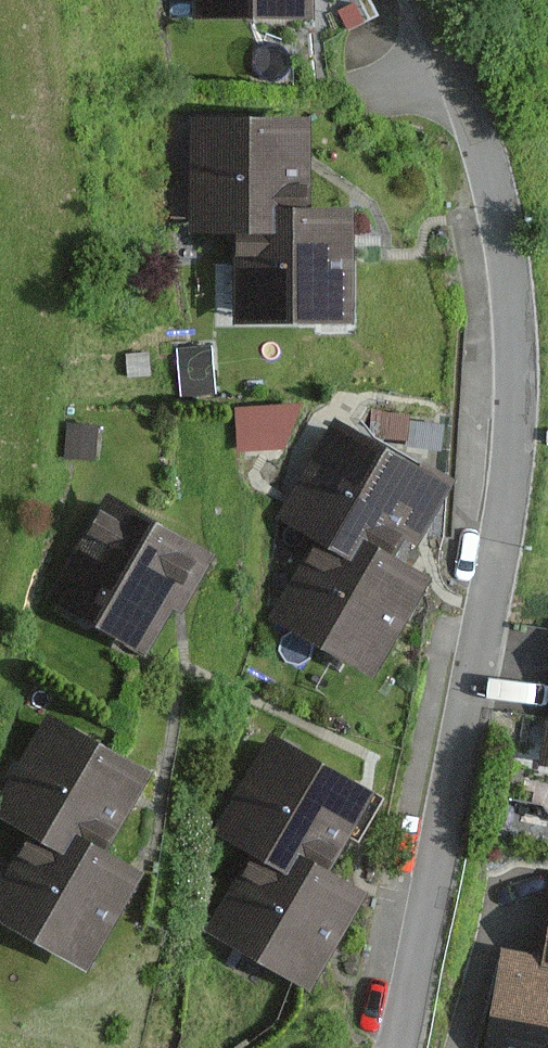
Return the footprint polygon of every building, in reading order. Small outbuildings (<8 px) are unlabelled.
[(314,0),(193,0),(193,17),(314,17),(314,0)] [(308,214),(306,118),(185,120),(188,216),(228,215),(308,214)] [(352,317),(352,213),(308,214),(228,215),(229,318),(352,317)] [(212,345),(177,348),(181,395),(216,392),(212,345)] [(146,353),(124,354),(125,376),(147,375),(146,353)] [(303,403),(236,407),(239,450),(285,448),(303,403)] [(400,567),(450,482),(336,417),(287,502),(323,522),(400,567)] [(68,424),(66,457),(94,459),(96,426),(68,424)] [(148,658),(208,557),(109,498),(49,600),(148,658)] [(377,677),(429,583),(400,567),(323,522),(270,618),(377,677)] [(151,773),(44,710),(0,784),(0,802),(35,822),(99,860),(151,773)] [(318,872),(364,790),(269,737),(223,819),(252,835),(318,872)] [(136,880),(99,860),(35,822),(0,886),(0,923),(86,970),(136,880)] [(313,989),(362,897),(318,872),(252,835),(201,930),(313,989)] [(540,954),(501,947),(483,1047),(547,1047),(547,909),(540,954)]
